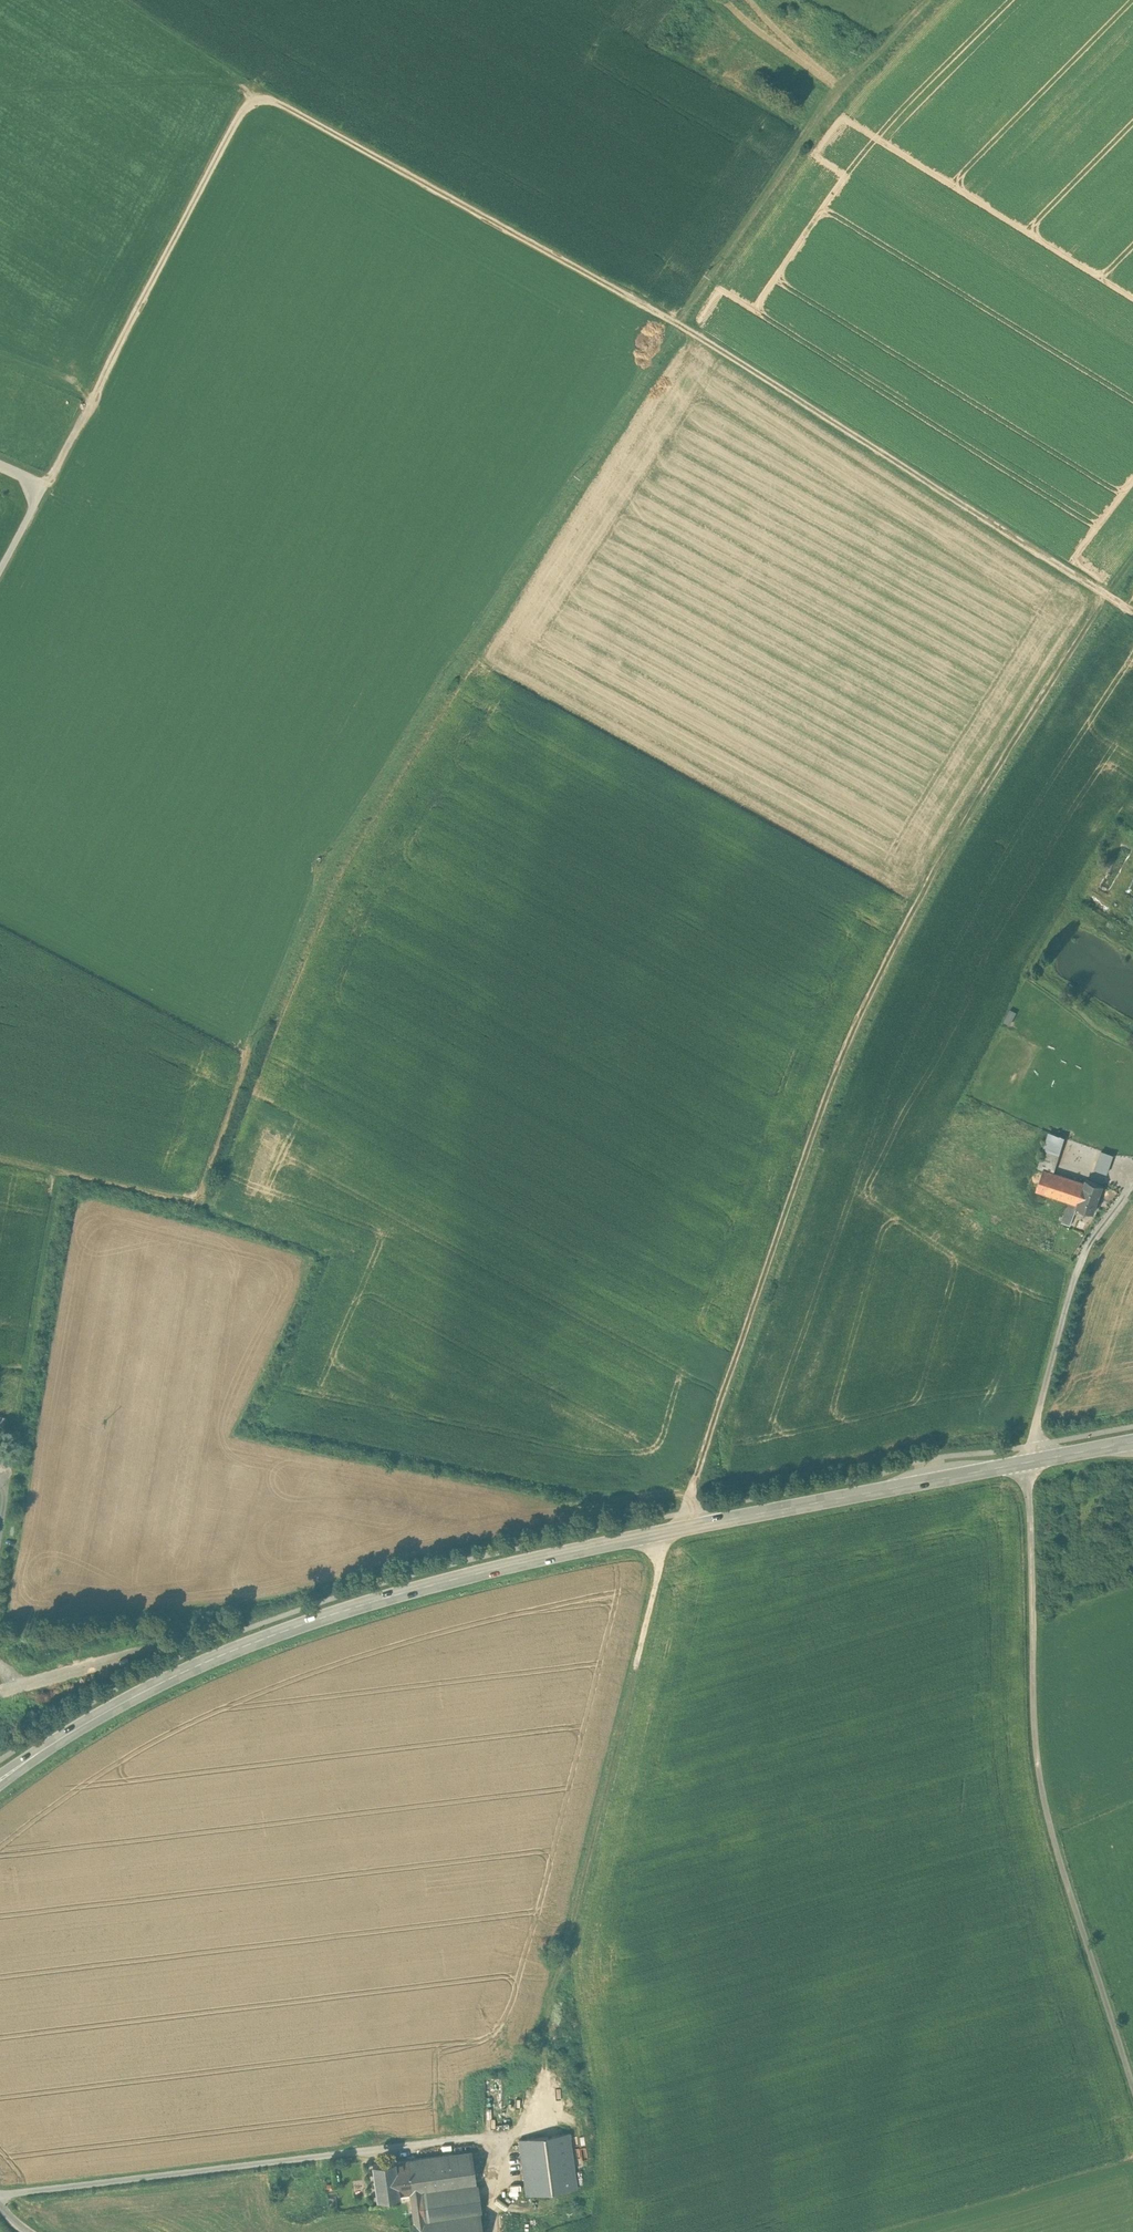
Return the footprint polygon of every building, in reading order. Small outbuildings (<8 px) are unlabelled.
[(1011,1023),(1016,1010),(1010,1008),(1005,1021),(1011,1023)] [(1085,1182),(1054,1172),(1064,1137),(1050,1132),(1038,1167),(1043,1169),(1036,1189),(1069,1200),(1077,1203),(1085,1182)] [(1096,1167),(1109,1172),(1116,1153),(1103,1148),(1096,1167)] [(1076,1206),(1077,1207),(1093,1212),(1103,1185),(1086,1179),(1085,1182),(1077,1203),(1076,1206)] [(1076,1206),(1077,1203),(1069,1200),(1062,1222),(1070,1225),(1077,1207),(1076,1206)] [(570,2132),(519,2139),(526,2194),(577,2187),(570,2132)] [(473,2147),(395,2159),(399,2192),(409,2191),(422,2189),(478,2181),(473,2147)] [(394,2158),(372,2162),(377,2196),(399,2193),(399,2192),(395,2159),(394,2158)] [(422,2189),(426,2217),(481,2210),(478,2181),(422,2189)] [(426,2217),(422,2189),(409,2191),(415,2231),(483,2231),(481,2210),(426,2217)]
